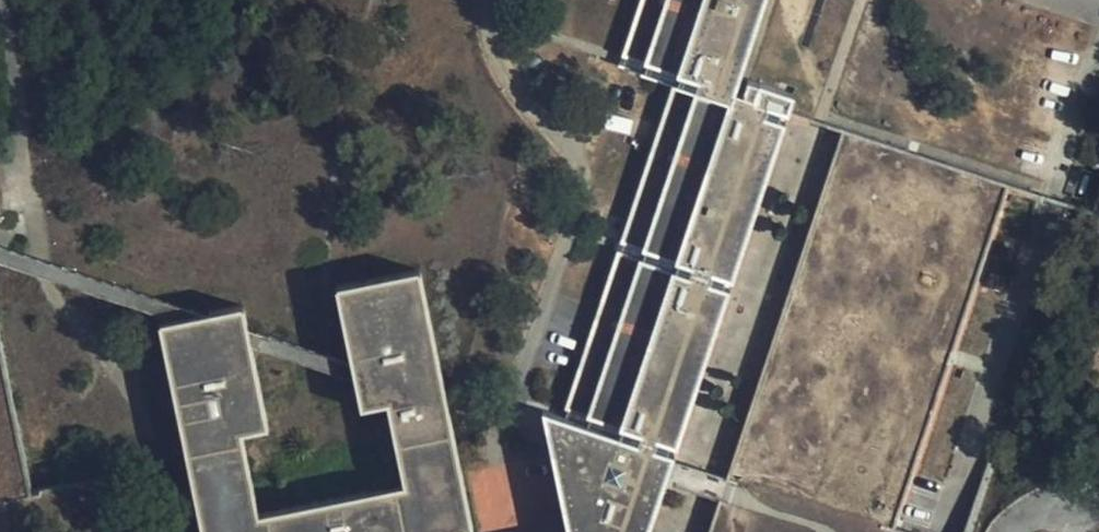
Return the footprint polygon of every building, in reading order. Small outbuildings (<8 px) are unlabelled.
[(618,65),(673,83),(785,120),(794,93),(759,81),(754,97),(734,91),(761,11),(764,0),(640,0),(618,65)] [(665,481),(672,459),(674,453),(667,451),(669,443),(677,446),(729,290),(734,276),(785,120),(673,83),(620,242),(623,243),(621,251),(618,250),(565,408),(568,409),(565,417),(542,409),(546,428),(550,444),(567,527),(568,531),(648,531),(665,481)] [(710,531),(910,531),(897,528),(1011,184),(845,128),(789,294),(785,308),(775,336),(728,477),(721,500),(710,531)] [(440,365),(420,270),(419,271),(418,269),(337,285),(337,287),(335,288),(351,363),(355,380),(361,409),(387,403),(403,484),(258,513),(242,433),(268,428),(251,345),(248,328),(244,307),(242,307),(242,305),(205,312),(173,319),(160,321),(161,323),(158,324),(201,531),(465,531),(472,531),(471,529),(473,529),(452,425),(449,410),(446,394),(440,365)] [(789,294),(734,276),(729,290),(785,308),(789,294)] [(351,363),(248,328),(251,345),(355,380),(351,363)] [(33,493),(0,336),(0,500),(33,493)] [(457,398),(446,394),(449,410),(454,412),(457,398)] [(546,428),(457,398),(454,412),(550,444),(546,428)] [(728,477),(672,459),(665,481),(721,500),(728,477)]
